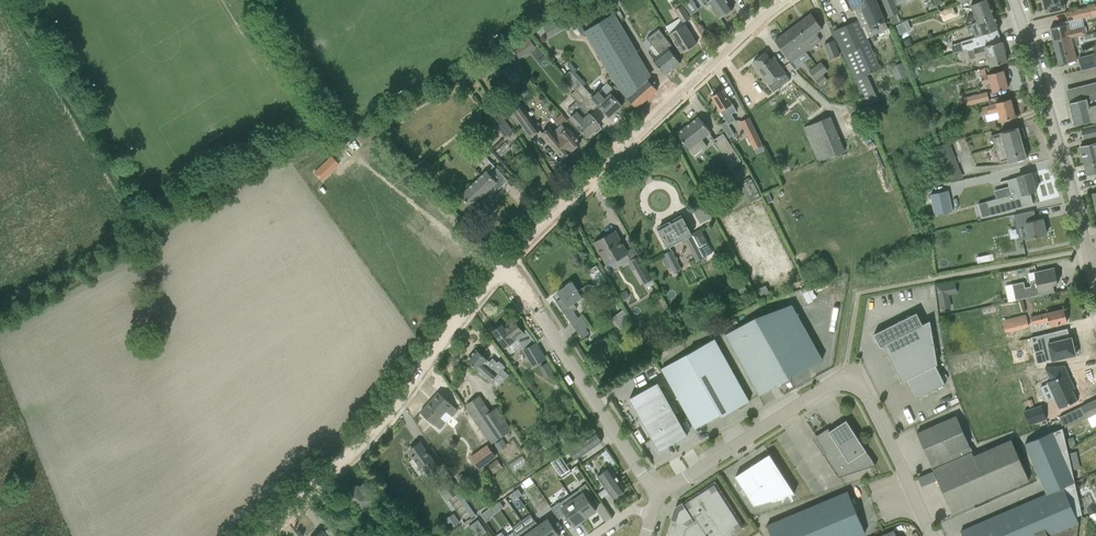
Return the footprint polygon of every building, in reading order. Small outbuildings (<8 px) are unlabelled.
[(719,18),(733,9),(727,0),(702,0),(705,4),(708,3),(713,9),(719,18)] [(859,20),(833,32),(844,55),(855,81),(881,69),(867,38),(888,28),(875,0),(850,0),(859,20)] [(889,17),(899,13),(893,0),(882,0),(889,17)] [(977,22),(995,16),(989,0),(984,0),(971,5),(977,22)] [(1046,12),(1065,8),(1063,0),(1043,0),(1046,12)] [(689,19),(682,6),(675,10),(682,23),(689,19)] [(956,13),(953,6),(941,12),(945,21),(951,18),(950,16),(956,13)] [(1083,8),(1066,12),(1068,21),(1086,17),(1092,15),(1090,6),(1083,8)] [(618,91),(636,109),(657,90),(629,59),(637,52),(636,50),(614,13),(584,32),(618,91)] [(805,41),(822,28),(811,13),(775,40),(786,55),(791,62),(811,48),(805,41)] [(971,39),(972,42),(999,34),(997,30),(1000,29),(995,16),(977,22),(970,24),(975,38),(971,39)] [(905,32),(902,23),(896,26),(900,35),(905,32)] [(697,44),(684,24),(670,34),(682,53),(697,44)] [(1086,34),(1085,26),(1069,30),(1067,24),(1050,29),(1054,42),(1071,38),(1071,37),(1080,35),(1080,36),(1089,34),(1088,33),(1086,34)] [(680,63),(674,54),(669,49),(672,46),(659,29),(647,38),(660,55),(653,60),(658,66),(665,75),(666,75),(668,75),(671,72),(671,70),(680,63)] [(510,45),(519,59),(536,49),(527,34),(510,45)] [(999,34),(972,42),(974,49),(977,57),(987,54),(990,67),(1007,62),(1001,41),(999,34)] [(1071,38),(1054,42),(1059,65),(1076,60),(1071,38)] [(839,55),(833,40),(824,44),(830,59),(839,55)] [(759,71),(770,85),(775,91),(790,80),(785,73),(773,57),(770,59),(766,53),(753,62),(759,71)] [(1078,58),(1081,71),(1095,67),(1095,53),(1078,58)] [(930,61),(928,69),(934,71),(937,63),(930,61)] [(575,90),(585,101),(591,95),(583,86),(586,84),(577,74),(579,72),(572,62),(567,66),(570,70),(564,76),(576,89),(575,90)] [(904,62),(892,67),(898,80),(910,76),(904,62)] [(988,75),(981,77),(983,84),(990,82),(993,92),(997,91),(1008,88),(1003,70),(993,73),(988,74),(988,75)] [(482,71),(476,75),(479,80),(485,77),(482,71)] [(823,75),(816,80),(820,85),(826,80),(823,75)] [(1083,85),(1083,87),(1068,91),(1071,103),(1069,103),(1074,125),(1091,121),(1092,122),(1095,121),(1095,82),(1094,83),(1083,85)] [(591,98),(609,117),(621,105),(612,94),(615,91),(607,83),(591,98)] [(585,101),(575,90),(570,95),(576,102),(566,111),(571,116),(570,118),(587,137),(594,130),(596,133),(601,128),(599,126),(600,125),(593,117),(581,104),(585,101)] [(721,124),(729,138),(735,135),(729,125),(736,121),(732,114),(737,111),(732,104),(723,90),(711,97),(726,121),(721,124)] [(967,96),(969,105),(991,101),(990,91),(967,96)] [(998,112),(1001,121),(1005,120),(1015,117),(1011,99),(1000,102),(996,103),(986,106),(989,115),(998,112)] [(540,131),(532,120),(531,121),(521,107),(512,113),(530,137),(540,131)] [(513,133),(505,122),(499,113),(491,119),(505,138),(513,133)] [(562,114),(555,120),(559,125),(566,120),(562,114)] [(804,127),(818,161),(846,151),(832,116),(804,127)] [(699,117),(677,134),(693,155),(702,148),(706,146),(701,139),(710,132),(705,125),(699,117)] [(742,121),(757,149),(764,146),(749,117),(742,121)] [(996,129),(995,120),(984,122),(986,131),(996,129)] [(997,157),(999,165),(1008,162),(1009,163),(1027,158),(1022,139),(1025,138),(1023,128),(1019,129),(1018,127),(1000,133),(991,135),(992,137),(990,140),(993,142),(994,144),(992,148),(995,150),(996,152),(994,156),(997,157)] [(1084,139),(1095,136),(1095,127),(1082,130),(1084,139)] [(556,150),(563,158),(580,143),(573,135),(567,129),(563,132),(559,128),(553,133),(549,128),(542,134),(556,150)] [(740,160),(723,134),(714,141),(732,167),(740,160)] [(1084,165),(1095,162),(1095,143),(1080,147),(1084,165)] [(940,154),(952,149),(950,146),(938,150),(940,154)] [(941,159),(954,154),(952,149),(940,154),(941,159)] [(958,165),(954,154),(941,159),(946,169),(958,165)] [(330,157),(314,172),(321,180),(337,165),(330,157)] [(1084,165),(1087,174),(1095,172),(1095,162),(1084,165)] [(460,195),(464,198),(471,206),(481,198),(485,202),(508,181),(494,166),(487,172),(486,171),(460,195)] [(1012,195),(986,202),(990,216),(1034,204),(1030,192),(1036,190),(1031,173),(1008,180),(1012,195)] [(741,184),(750,203),(761,198),(753,179),(741,184)] [(935,214),(952,211),(948,190),(930,194),(935,214)] [(1034,211),(1017,215),(1020,229),(1027,227),(1029,238),(1046,235),(1043,218),(1036,220),(1034,211)] [(708,244),(701,230),(692,235),(687,226),(682,216),(659,228),(669,247),(685,239),(697,261),(704,258),(712,253),(708,244)] [(464,235),(468,240),(473,236),(469,231),(464,235)] [(594,242),(600,252),(607,265),(628,254),(620,241),(615,231),(594,242)] [(681,269),(671,251),(665,254),(674,273),(681,269)] [(631,261),(644,284),(652,279),(639,257),(631,261)] [(606,279),(596,266),(588,271),(598,285),(606,279)] [(1055,278),(1057,278),(1054,268),(1044,270),(1034,272),(1036,280),(1030,282),(1031,287),(1025,288),(1024,282),(1012,284),(1015,300),(1055,292),(1053,285),(1056,284),(1055,278)] [(566,285),(566,286),(557,292),(562,299),(560,300),(556,303),(559,307),(559,306),(571,323),(578,318),(574,311),(577,309),(573,304),(582,298),(592,299),(592,297),(594,286),(587,285),(578,291),(572,282),(571,283),(570,282),(566,285)] [(742,282),(734,287),(738,294),(746,289),(742,282)] [(624,292),(619,295),(622,300),(628,297),(624,292)] [(948,296),(938,298),(940,308),(950,306),(948,296)] [(756,317),(725,334),(759,396),(790,378),(789,377),(822,359),(792,305),(756,318),(756,317)] [(621,330),(633,322),(625,308),(613,316),(621,330)] [(1028,326),(1049,321),(1050,326),(1056,325),(1067,322),(1064,309),(1053,312),(1027,319),(1026,315),(1002,321),(1005,333),(1029,327),(1028,326)] [(917,313),(875,333),(881,346),(883,345),(902,382),(907,380),(917,398),(927,393),(945,384),(935,366),(938,364),(930,321),(923,325),(917,313)] [(505,346),(511,353),(521,346),(533,365),(546,358),(537,342),(534,343),(531,339),(532,338),(526,330),(523,332),(514,321),(504,328),(502,325),(494,331),(505,346)] [(579,333),(583,338),(589,333),(586,328),(579,333)] [(1056,331),(1032,337),(1036,352),(1045,350),(1048,361),(1076,355),(1076,353),(1078,352),(1076,346),(1074,346),(1072,337),(1058,340),(1056,331)] [(715,339),(688,354),(723,416),(750,401),(715,339)] [(1026,347),(1010,351),(1014,366),(1030,362),(1026,347)] [(476,350),(467,360),(478,371),(478,373),(482,376),(484,376),(491,382),(505,367),(499,361),(497,363),(492,358),(489,362),(476,350)] [(723,416),(688,354),(661,369),(695,429),(721,414),(722,416),(723,416)] [(1064,366),(1045,368),(1050,381),(1047,383),(1059,409),(1077,401),(1070,386),(1072,385),(1064,366)] [(657,382),(629,398),(658,451),(687,435),(657,382)] [(441,418),(446,412),(451,417),(457,410),(452,405),(438,392),(420,412),(434,425),(439,429),(445,422),(441,418)] [(466,405),(492,443),(509,431),(495,409),(490,412),(479,396),(466,405)] [(1082,407),(1087,418),(1095,414),(1095,400),(1082,407)] [(1028,424),(1046,418),(1041,406),(1024,411),(1028,424)] [(1061,416),(1063,425),(1080,420),(1077,411),(1061,416)] [(918,432),(935,472),(974,455),(956,416),(918,432)] [(816,437),(826,453),(824,454),(838,477),(876,465),(846,420),(829,431),(828,429),(816,437)] [(1078,523),(1076,517),(1082,515),(1067,450),(1065,439),(1062,428),(1053,432),(1025,443),(1046,494),(971,526),(961,530),(963,535),(1077,535),(1078,523)] [(575,461),(602,443),(596,433),(569,452),(575,461)] [(1074,437),(1065,439),(1067,450),(1076,445),(1074,437)] [(507,446),(502,439),(494,444),(499,451),(507,446)] [(935,472),(952,513),(1029,480),(1011,439),(974,455),(935,472)] [(546,450),(550,447),(551,444),(549,441),(546,440),(543,442),(542,445),(544,449),(546,450)] [(412,457),(413,456),(420,466),(422,465),(431,476),(439,470),(431,459),(426,452),(420,443),(409,451),(413,455),(411,456),(412,457)] [(471,457),(479,468),(495,456),(487,446),(471,457)] [(735,476),(754,505),(794,493),(769,454),(735,476)] [(560,456),(551,463),(556,470),(565,463),(560,456)] [(496,459),(487,466),(492,473),(502,467),(496,459)] [(610,467),(598,476),(613,498),(626,489),(610,467)] [(445,483),(454,496),(460,492),(451,479),(445,483)] [(359,507),(366,516),(382,503),(374,494),(373,495),(362,483),(357,487),(356,486),(345,495),(357,509),(359,507)] [(580,489),(570,496),(585,518),(596,510),(588,499),(594,495),(586,484),(579,488),(580,489)] [(714,484),(682,504),(684,507),(679,510),(676,520),(673,519),(667,535),(732,535),(743,529),(714,484)] [(767,525),(772,535),(857,535),(865,533),(848,491),(838,495),(767,525)] [(559,502),(551,508),(559,519),(567,514),(574,525),(585,518),(570,496),(560,503),(559,502)] [(453,514),(445,519),(451,528),(459,523),(453,514)] [(547,517),(537,524),(536,522),(535,522),(545,535),(559,535),(560,535),(547,517)] [(470,525),(477,535),(479,535),(486,531),(478,520),(470,525)] [(535,522),(526,528),(532,535),(545,535),(535,522)]
